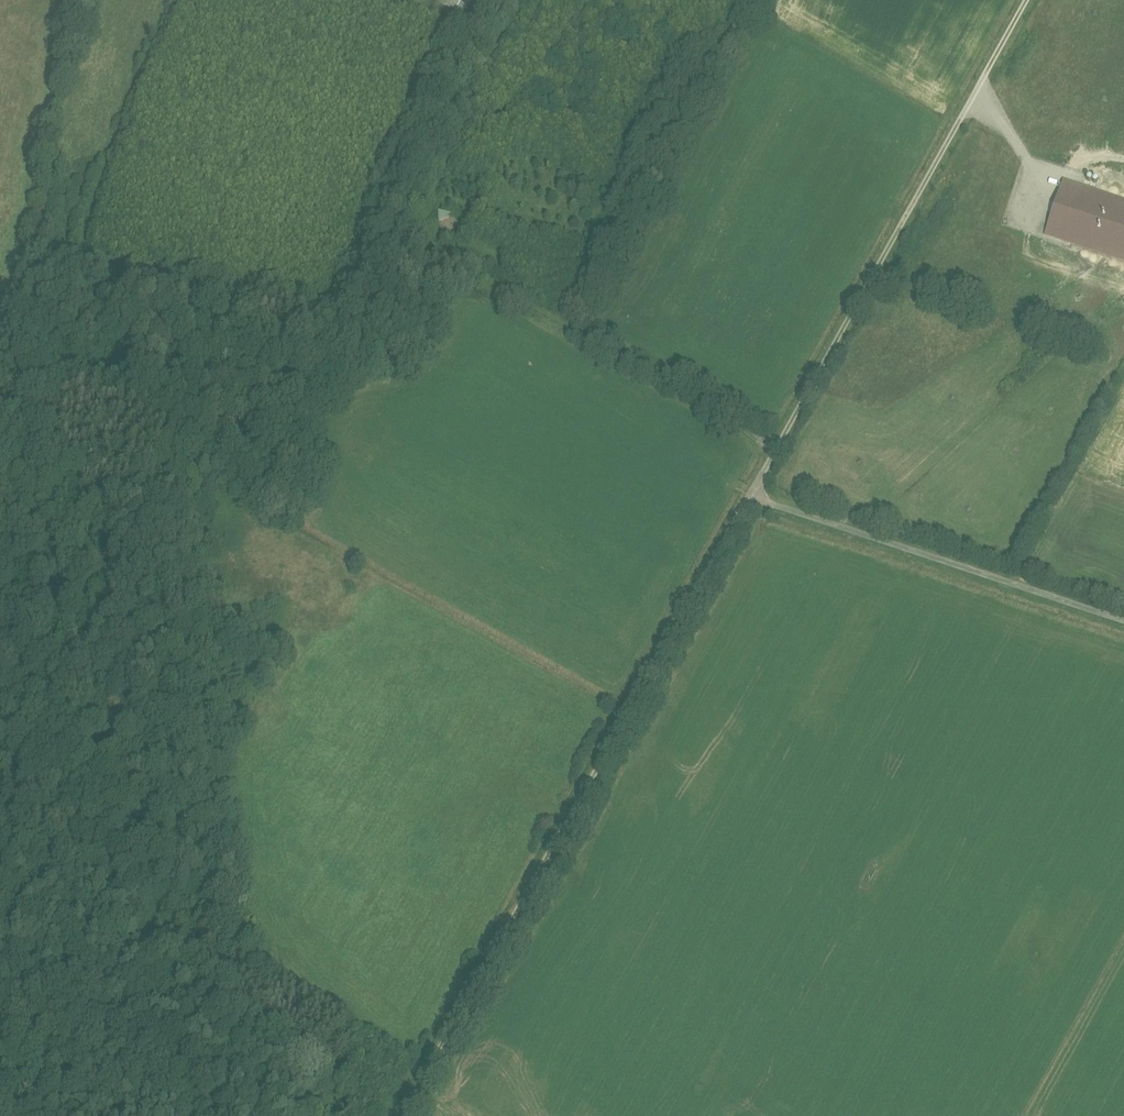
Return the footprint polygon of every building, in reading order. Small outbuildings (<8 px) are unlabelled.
[(438,1),(456,10),(461,0),(438,0),(438,1)] [(1044,235),(1123,262),(1123,199),(1064,178),(1044,235)]
